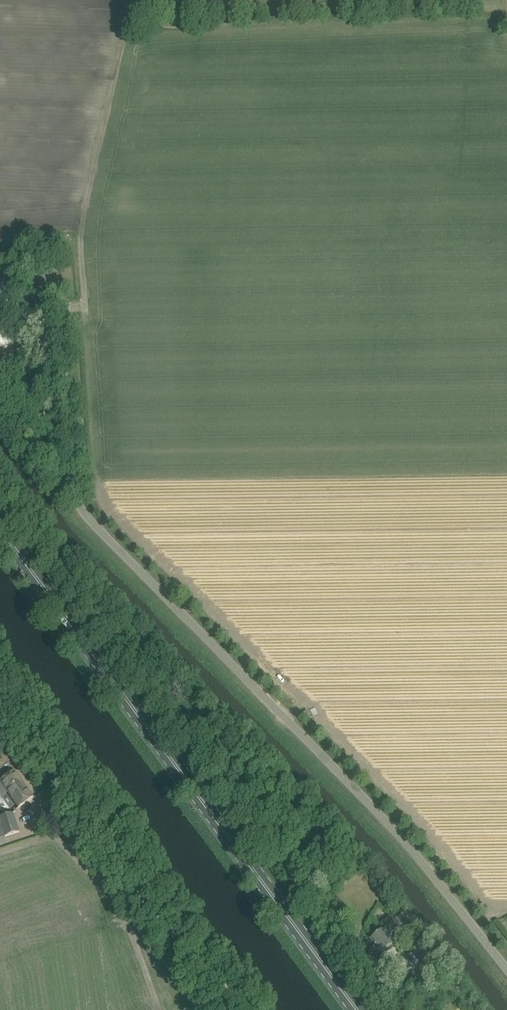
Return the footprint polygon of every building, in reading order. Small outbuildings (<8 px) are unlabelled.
[(0,779),(0,780),(1,781),(1,782),(9,792),(19,807),(33,797),(14,771),(13,769),(0,779)] [(19,832),(14,813),(0,817),(0,819),(5,836),(19,832)] [(404,911),(370,938),(381,952),(394,942),(389,937),(410,920),(404,911)] [(424,941),(413,950),(421,961),(433,952),(424,941)]
